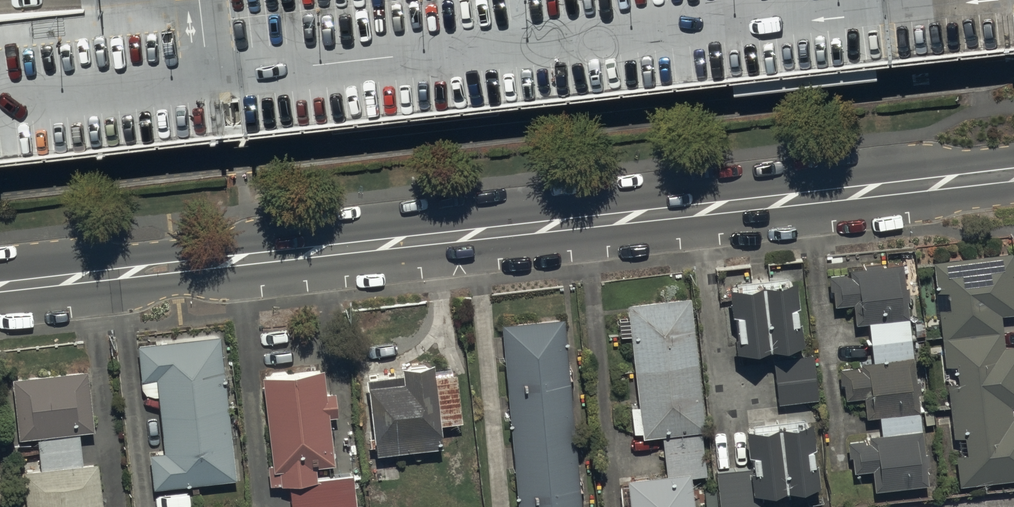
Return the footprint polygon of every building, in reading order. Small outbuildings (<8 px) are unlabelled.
[(1013,36),(1013,0),(0,0),(0,150),(1013,36)] [(934,254),(937,282),(948,281),(950,300),(939,301),(942,329),(1005,323),(1003,308),(1013,307),(1013,250),(1013,246),(934,254)] [(904,254),(850,260),(850,267),(829,269),(831,284),(833,284),(835,300),(853,298),(856,318),(870,317),(910,312),(904,254)] [(795,273),(731,281),(739,347),(803,339),(795,273)] [(689,288),(625,296),(642,431),(706,423),(689,288)] [(501,318),(519,506),(586,506),(564,311),(501,318)] [(910,312),(870,317),(874,355),(915,350),(910,312)] [(1005,323),(942,329),(945,358),(957,356),(958,374),(948,375),(954,429),(965,427),(968,447),(957,448),(960,478),(1013,472),(1013,412),(1012,400),(1013,400),(1013,339),(1006,340),(1005,323)] [(218,335),(137,344),(141,377),(156,376),(160,414),(226,407),(218,335)] [(813,349),(773,354),(778,400),(818,395),(813,349)] [(874,355),(862,356),(863,359),(839,362),(841,379),(844,379),(845,394),(863,392),(866,414),(880,413),(921,408),(915,350),(874,355)] [(433,352),(401,356),(403,369),(370,373),(380,449),(443,441),(440,418),(463,415),(456,364),(435,367),(433,352)] [(324,362),(262,370),(274,460),(269,461),(272,480),(288,478),(319,474),(317,458),(334,456),(328,410),(339,409),(336,385),(327,386),(324,362)] [(86,371),(12,379),(18,438),(93,430),(86,371)] [(226,407),(160,414),(164,451),(150,453),(153,486),(234,478),(226,407)] [(921,408),(880,413),(881,427),(924,422),(921,408)] [(811,412),(747,420),(752,463),(755,491),(820,482),(811,412)] [(881,427),(869,428),(869,433),(848,436),(850,449),(853,449),(855,468),(873,466),(875,484),(930,478),(924,422),(881,427)] [(703,428),(663,434),(668,472),(691,469),(708,467),(703,428)] [(21,468),(25,506),(101,506),(96,460),(21,468)] [(716,467),(721,506),(726,506),(756,504),(755,491),(752,463),(716,467)] [(628,477),(631,506),(695,506),(691,469),(668,472),(628,477)] [(288,478),(291,506),(361,506),(361,505),(357,506),(353,470),(319,474),(288,478)]
